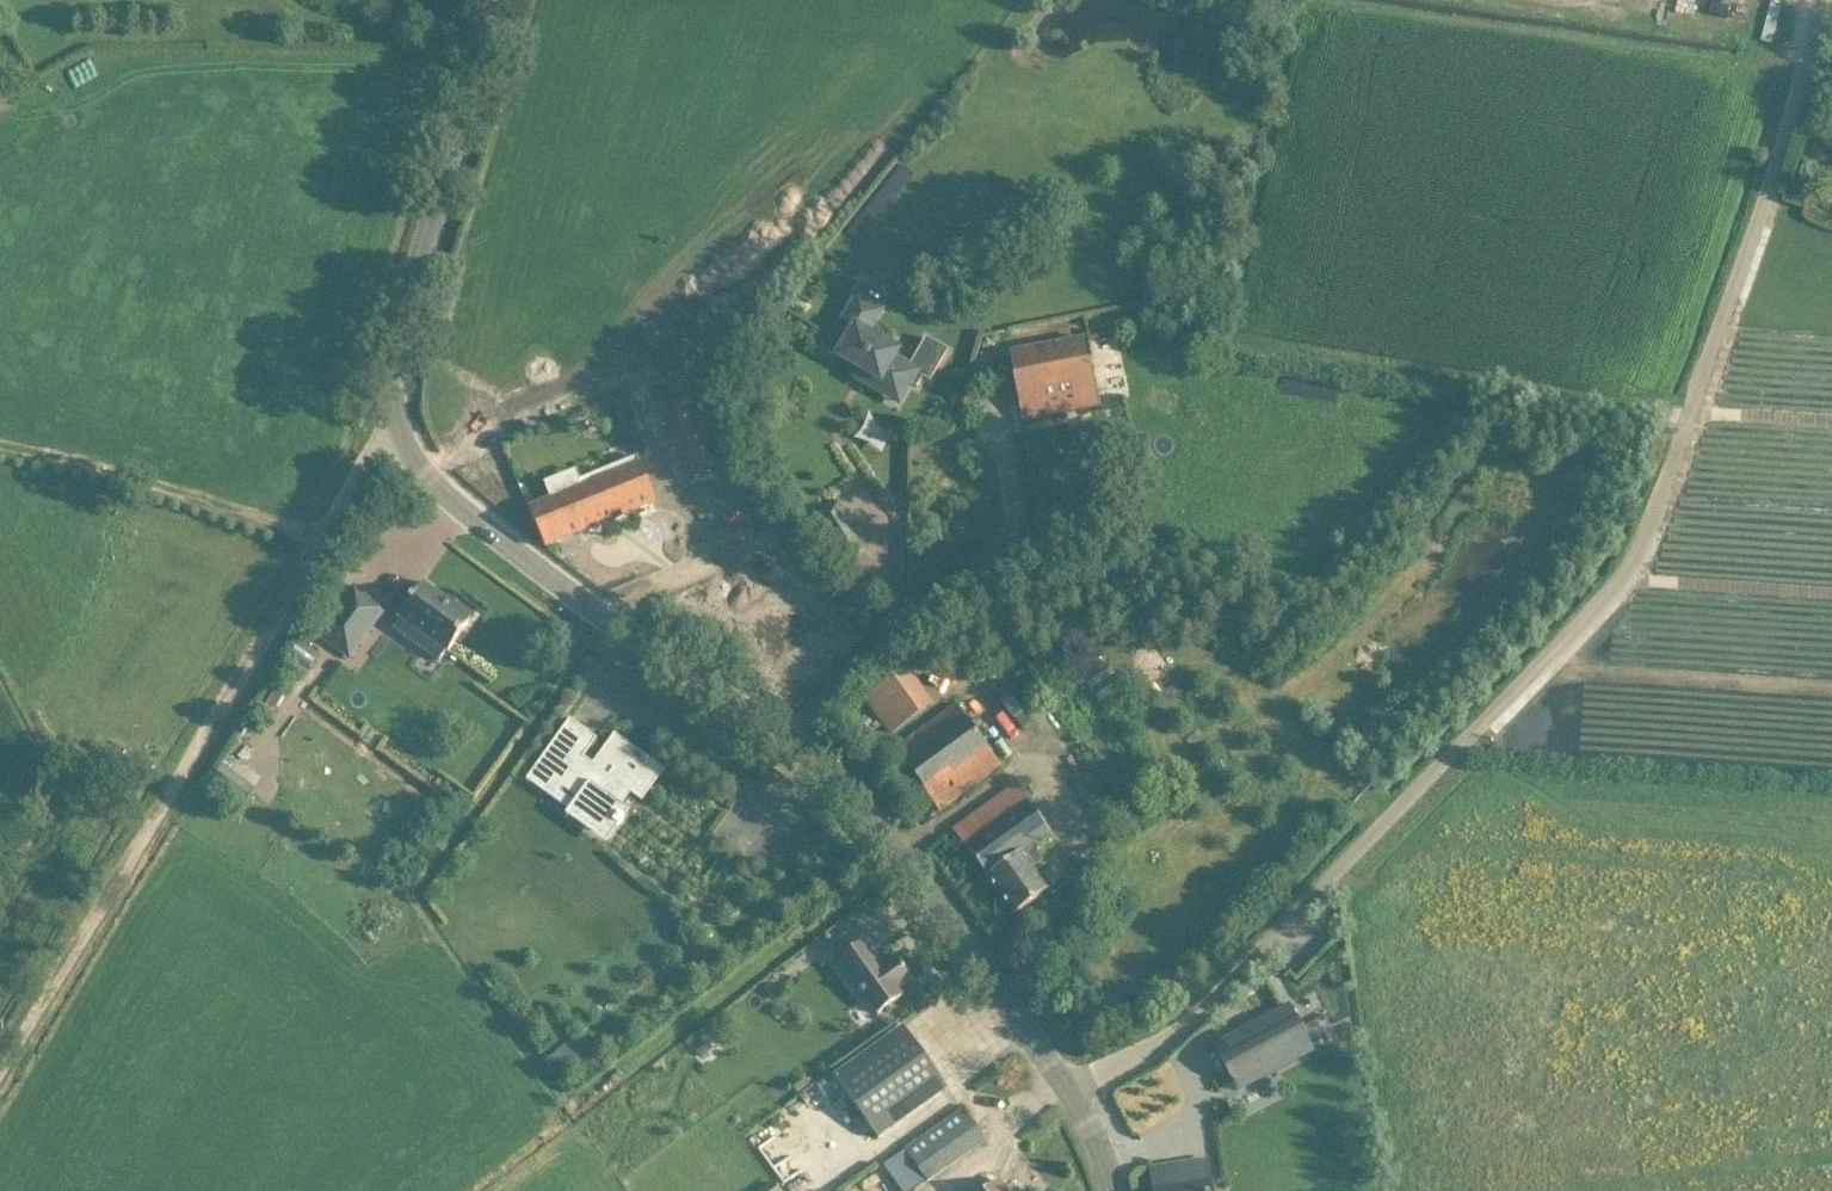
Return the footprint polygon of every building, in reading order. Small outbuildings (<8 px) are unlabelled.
[(856,377),(887,395),(892,387),(904,394),(917,372),(893,358),(897,351),(865,333),(878,310),(858,299),(834,340),(845,346),(839,356),(861,369),(856,377)] [(1088,339),(1010,354),(1023,420),(1101,405),(1088,339)] [(695,406),(670,416),(684,451),(677,454),(688,481),(719,469),(695,406)] [(546,548),(656,504),(642,469),(622,477),(617,464),(580,479),(583,486),(529,509),(546,548)] [(866,546),(836,501),(807,519),(837,565),(866,546)] [(455,605),(424,582),(399,617),(431,640),(424,650),(440,661),(446,651),(448,652),(474,616),(456,603),(455,605)] [(371,598),(354,586),(319,636),(350,659),(384,612),(369,602),(371,598)] [(905,677),(870,702),(893,735),(928,710),(905,677)] [(894,750),(940,812),(1001,767),(956,705),(894,750)] [(597,739),(570,720),(527,780),(544,792),(552,780),(578,798),(571,808),(607,834),(614,823),(618,825),(624,817),(620,815),(624,810),(626,808),(621,805),(630,792),(642,801),(663,771),(664,772),(665,770),(615,734),(598,758),(600,759),(595,766),(583,758),(597,739)] [(1049,890),(1037,874),(1065,854),(1015,786),(954,831),(988,878),(987,878),(1015,915),(1049,890)] [(1094,894),(1104,911),(1115,904),(1104,888),(1094,894)] [(878,1015),(903,997),(898,990),(912,980),(896,958),(882,968),(864,942),(839,960),(878,1015)] [(783,998),(793,1013),(806,1004),(796,989),(783,998)] [(1290,1005),(1213,1046),(1238,1092),(1315,1051),(1290,1005)] [(904,1027),(834,1077),(879,1139),(948,1089),(904,1027)] [(583,1055),(573,1041),(546,1062),(556,1076),(583,1055)] [(882,1167),(900,1190),(914,1190),(986,1140),(964,1109),(882,1167)] [(1177,1163),(1153,1167),(1157,1190),(1153,1190),(1208,1190),(1206,1183),(1213,1182),(1212,1180),(1181,1185),(1177,1163)] [(998,1181),(984,1190),(1005,1190),(998,1181)]
